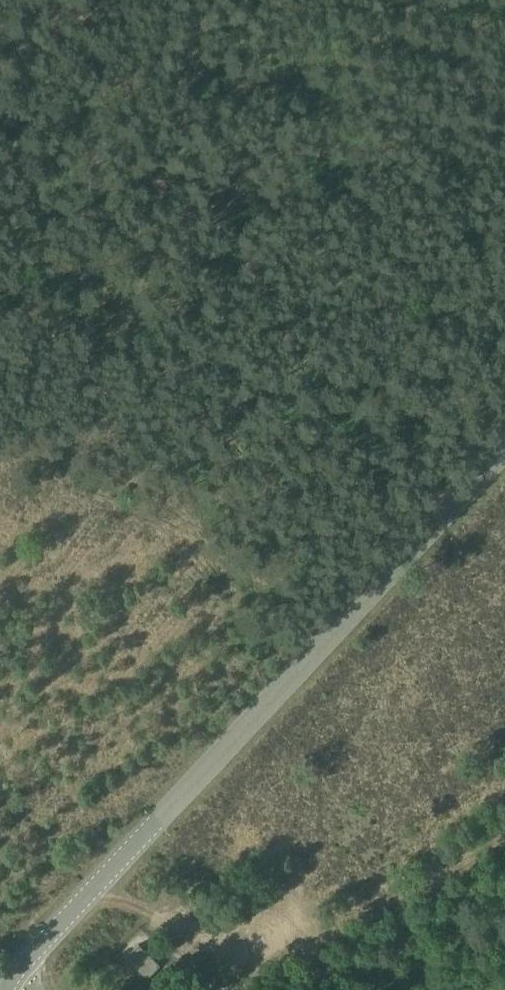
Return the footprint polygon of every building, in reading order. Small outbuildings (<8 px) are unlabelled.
[(141,946),(128,959),(147,979),(161,966),(141,946)]
